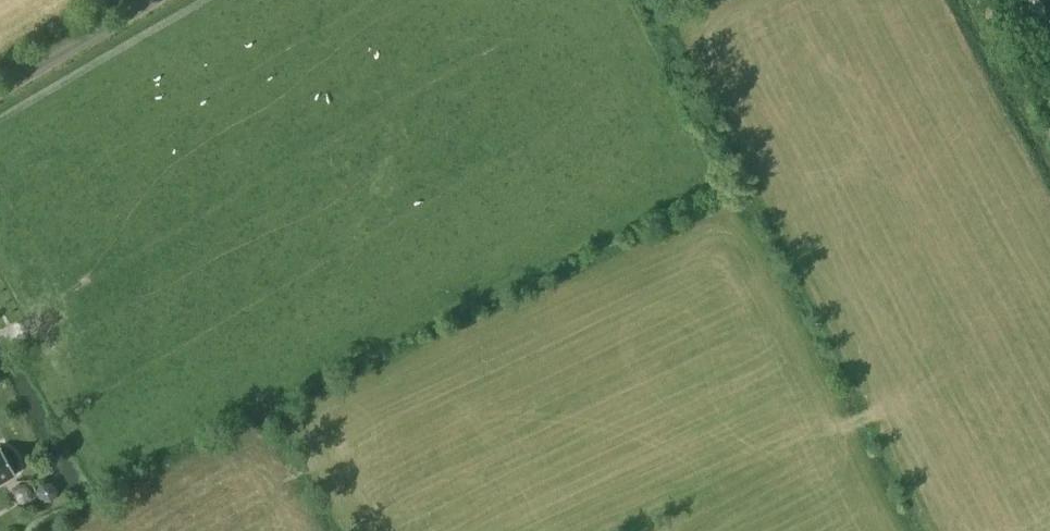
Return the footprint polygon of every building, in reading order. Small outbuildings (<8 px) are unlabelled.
[(16,474),(1,448),(0,448),(0,483),(16,474)] [(11,488),(11,496),(16,502),(26,503),(31,497),(32,489),(26,483),(18,482),(11,488)]
